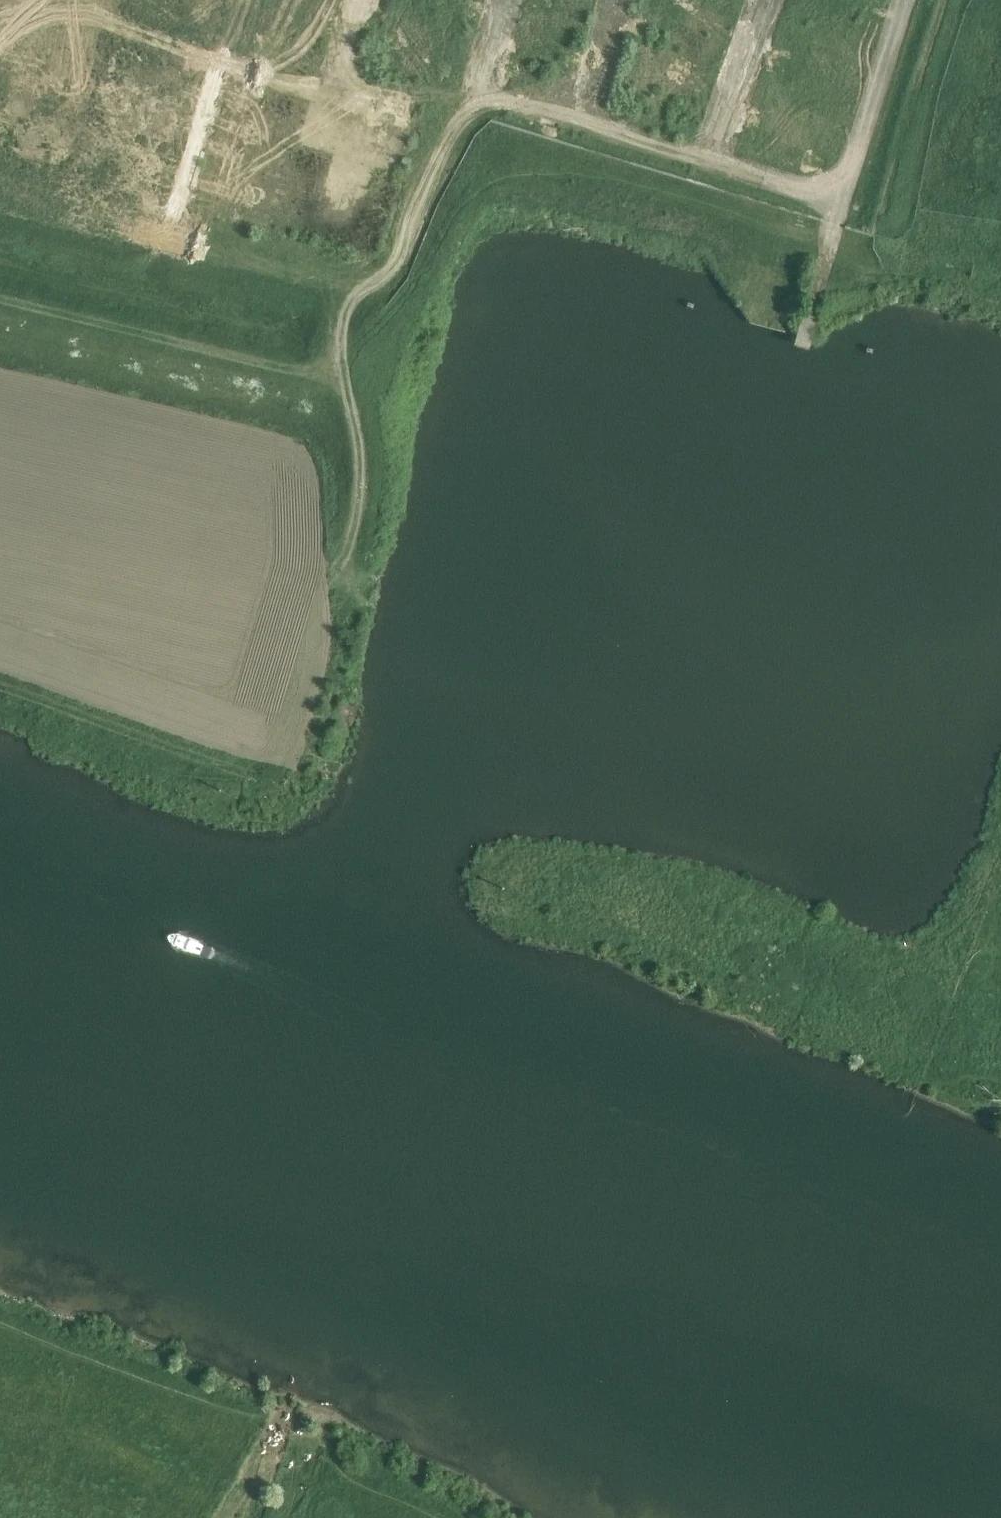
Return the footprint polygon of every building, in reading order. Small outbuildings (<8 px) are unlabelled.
[(54,95),(52,105),(67,109),(70,99),(54,95)]
